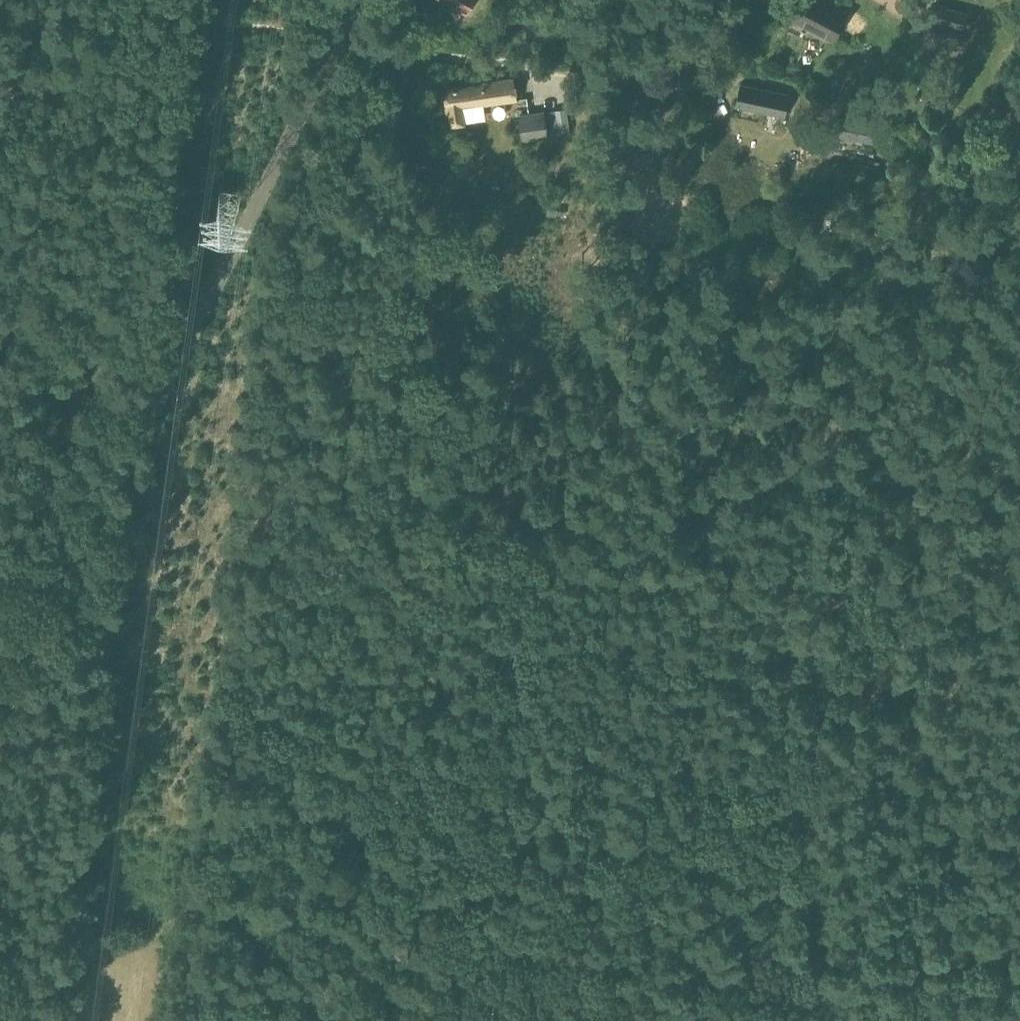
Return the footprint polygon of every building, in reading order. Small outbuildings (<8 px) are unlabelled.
[(465,12),(472,0),(444,0),(465,12)] [(817,0),(783,0),(778,10),(831,36),(843,11),(825,2),(824,3),(817,0)] [(961,43),(970,14),(935,4),(925,33),(961,43)] [(519,23),(526,13),(516,5),(508,14),(519,23)] [(461,107),(482,104),(515,100),(512,77),(484,81),(484,84),(443,89),(446,109),(447,108),(449,124),(463,123),(462,117),(461,107)] [(736,105),(784,116),(788,94),(741,84),(736,105)] [(461,107),(462,117),(484,114),(482,104),(461,107)] [(565,108),(544,111),(544,110),(517,113),(521,140),(548,136),(547,129),(557,128),(558,133),(569,132),(565,108)] [(841,115),(837,136),(871,142),(875,122),(841,115)]
